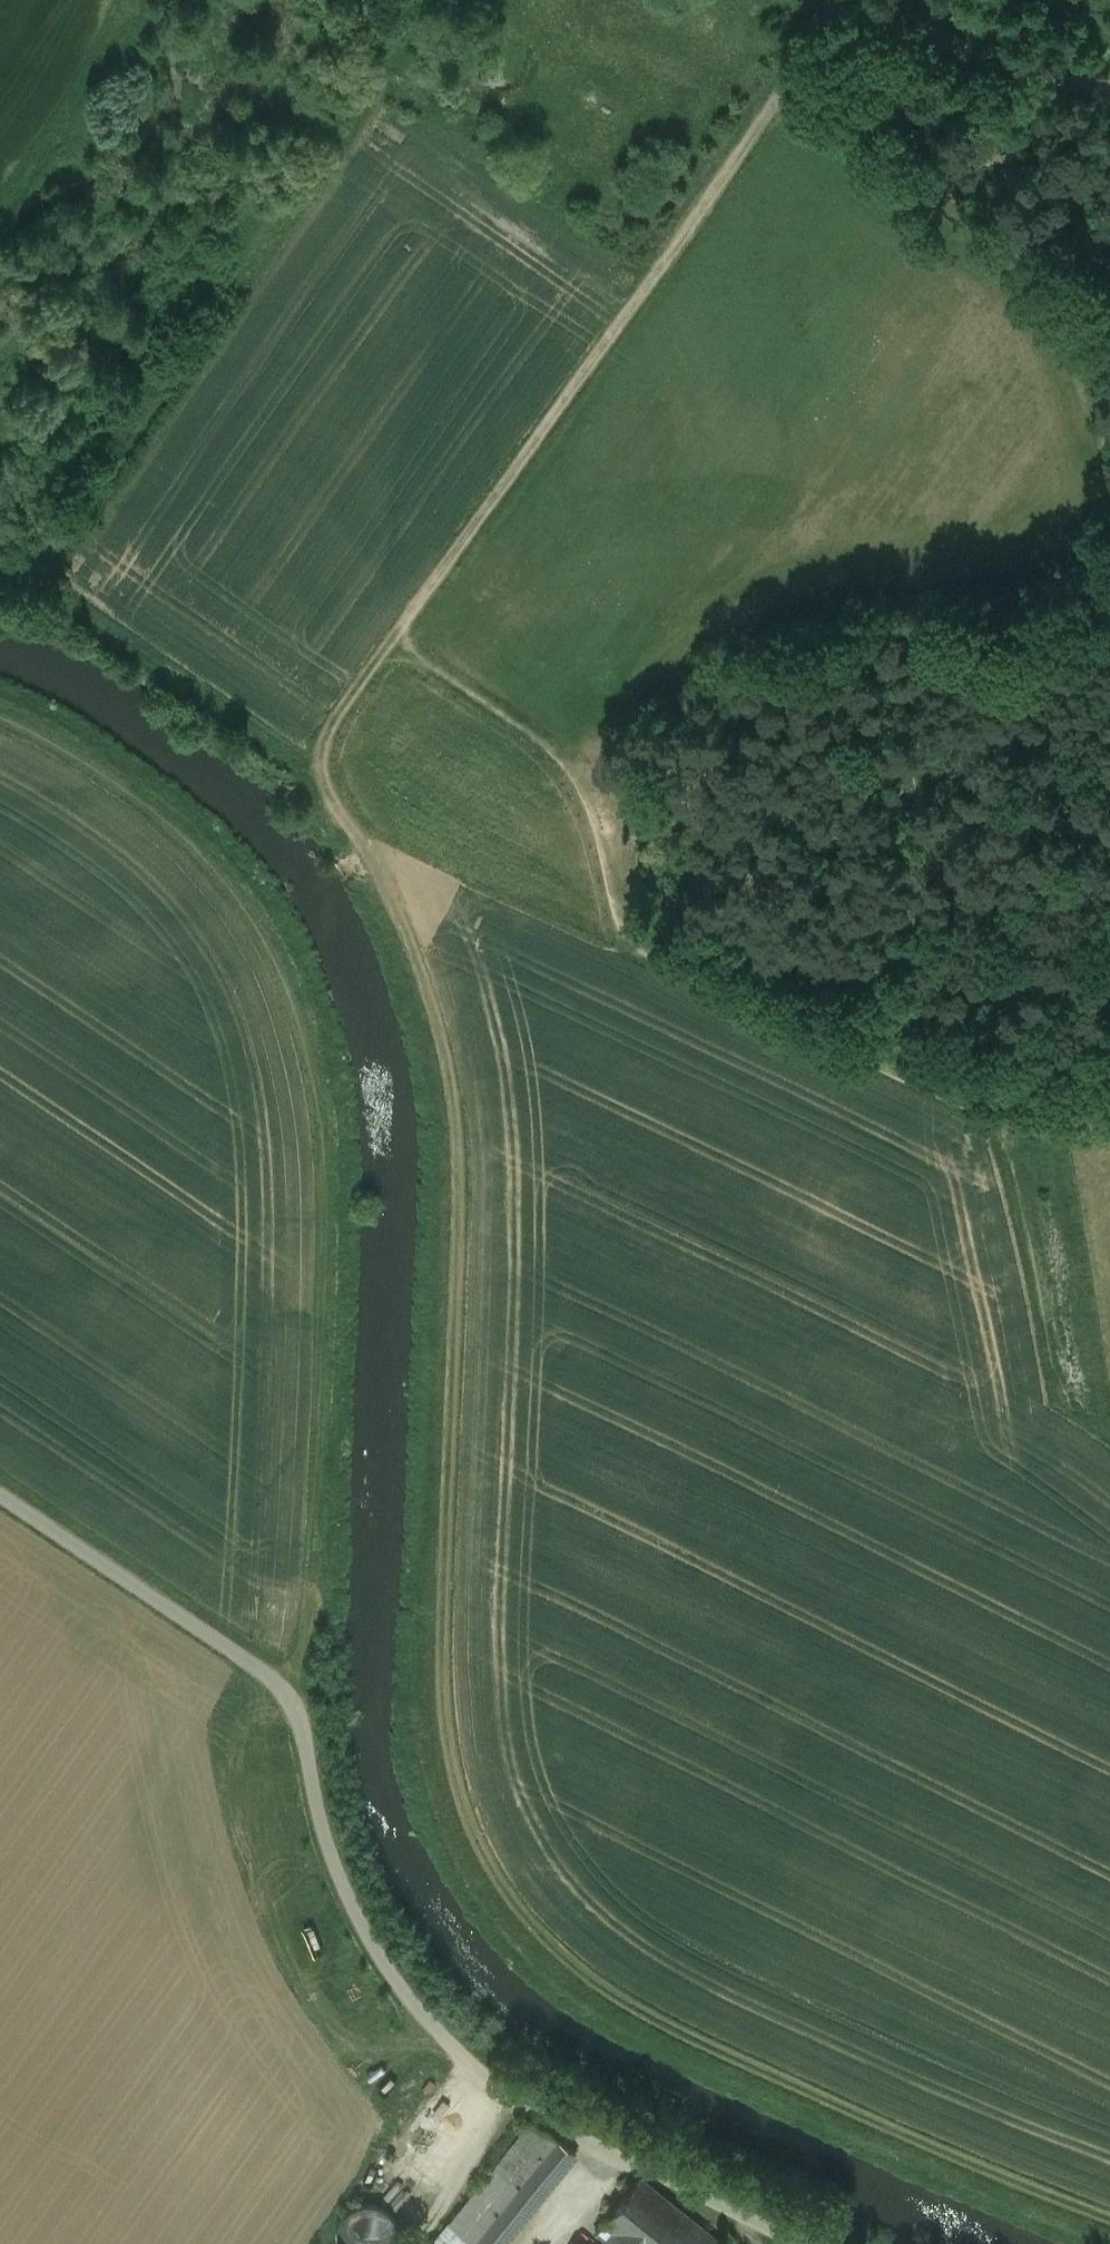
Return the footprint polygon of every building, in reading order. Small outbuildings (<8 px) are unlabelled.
[(433,2243),(476,2243),(461,2232),(524,2154),(543,2129),(532,2121),(433,2243)] [(524,2154),(555,2179),(576,2152),(545,2127),(543,2129),(524,2154)] [(461,2232),(476,2243),(503,2243),(555,2179),(524,2154),(461,2232)] [(640,2176),(603,2221),(613,2229),(632,2243),(724,2243),(725,2243),(640,2176)] [(338,2243),(397,2243),(399,2236),(398,2225),(392,2215),(384,2207),(373,2203),(362,2204),(350,2209),(341,2218),(336,2231),(338,2243)] [(613,2229),(603,2221),(596,2230),(606,2238),(613,2229)] [(613,2229),(606,2238),(601,2243),(632,2243),(613,2229)]
